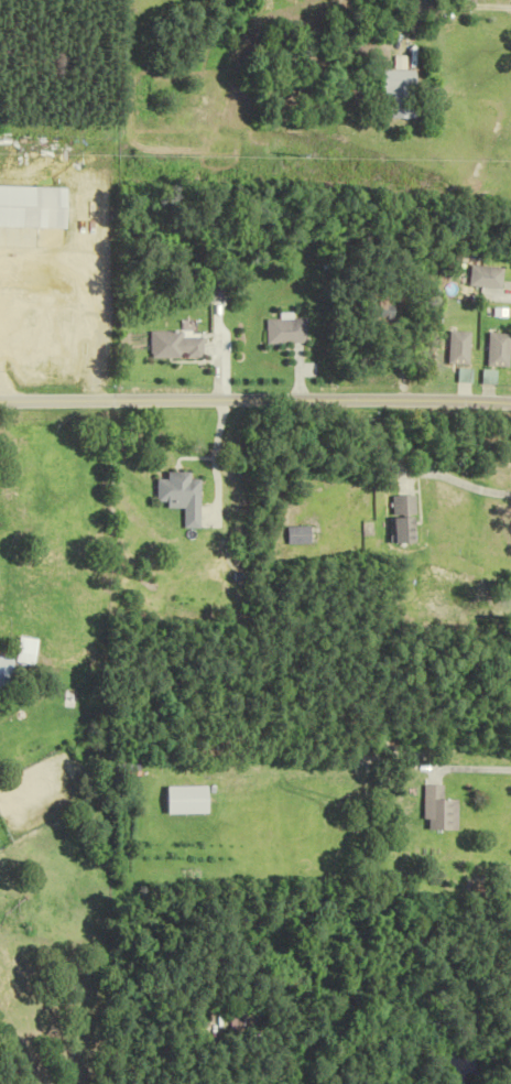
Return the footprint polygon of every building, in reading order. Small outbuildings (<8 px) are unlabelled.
[(381,111),(390,111),(390,119),(410,119),(409,71),(380,72),(381,111)] [(60,209),(67,209),(67,189),(0,187),(0,228),(59,230),(60,209)] [(505,289),(506,268),(472,267),(471,288),(505,289)] [(398,326),(398,301),(367,301),(367,326),(398,326)] [(309,320),(268,320),(268,344),(309,344),(309,320)] [(182,332),(149,332),(149,359),(203,359),(203,338),(182,338),(182,332)] [(470,333),(449,333),(449,365),(470,365),(470,333)] [(488,368),(510,368),(510,335),(488,335),(488,368)] [(197,480),(186,480),(186,473),(163,473),(163,481),(154,481),(154,503),(164,503),(164,509),(181,509),(181,529),(197,529),(197,480)] [(415,517),(415,497),(390,497),(390,545),(411,545),(411,517),(415,517)] [(285,544),(312,544),(312,528),(285,528),(285,544)] [(0,659),(0,690),(2,691),(11,662),(0,659)] [(137,766),(118,766),(118,777),(137,777),(137,766)] [(451,800),(438,800),(438,786),(417,786),(417,832),(451,832),(451,800)]
